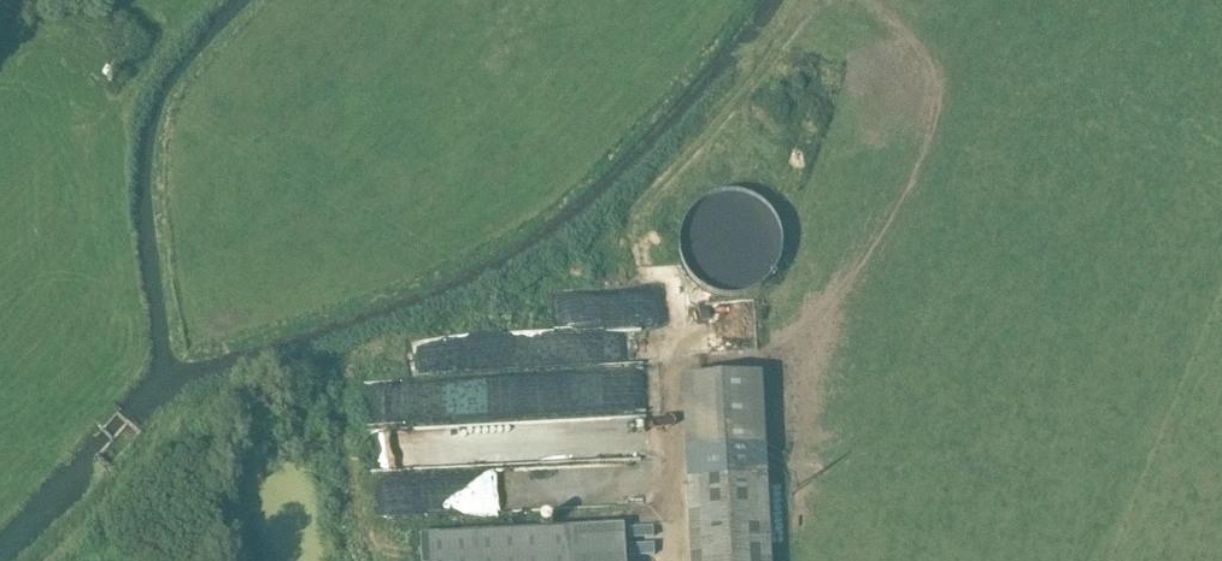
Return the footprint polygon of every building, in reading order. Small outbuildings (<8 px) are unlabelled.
[(774,278),(774,198),(697,197),(696,277),(774,278)] [(556,325),(653,321),(652,288),(555,292),(556,325)] [(562,414),(640,410),(638,368),(560,372),(562,414)] [(759,377),(686,380),(689,453),(763,449),(759,377)] [(697,453),(698,472),(765,470),(764,451),(697,453)] [(691,479),(695,560),(768,560),(764,476),(691,479)] [(424,537),(426,560),(625,560),(623,527),(424,537)]
